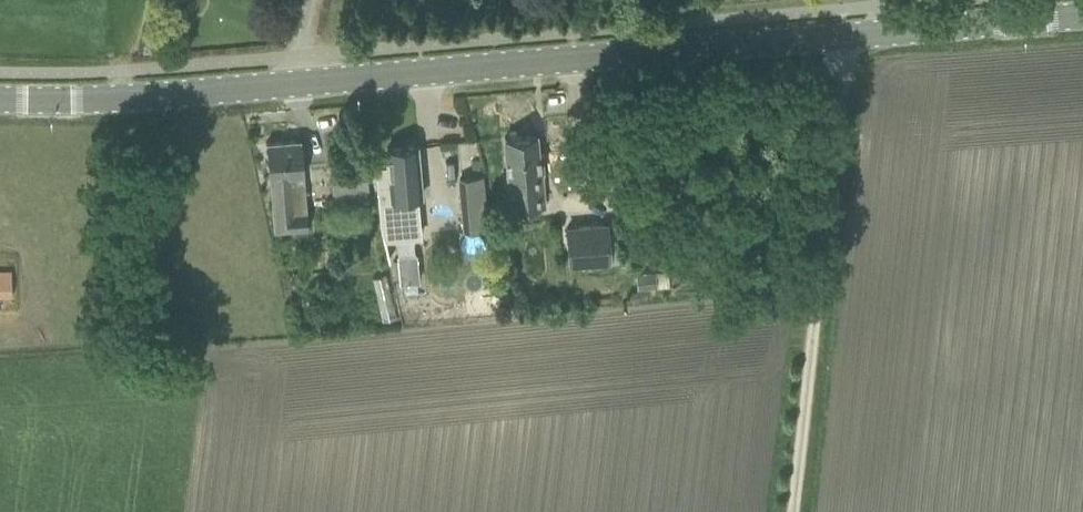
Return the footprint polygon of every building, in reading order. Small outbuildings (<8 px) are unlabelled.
[(538,152),(537,134),(505,137),(508,171),(506,171),(509,209),(539,206),(536,165),(543,165),(541,152),(538,152)] [(301,139),(267,141),(270,176),(271,176),(275,229),(309,226),(301,139)] [(417,145),(387,147),(396,235),(422,232),(418,179),(420,179),(417,145)] [(487,211),(461,213),(463,231),(489,228),(487,211)] [(610,262),(607,221),(567,224),(571,266),(610,262)] [(401,281),(421,280),(419,252),(399,254),(401,281)] [(12,296),(12,270),(0,270),(0,296),(12,296)] [(405,294),(418,292),(417,281),(404,282),(405,294)]
